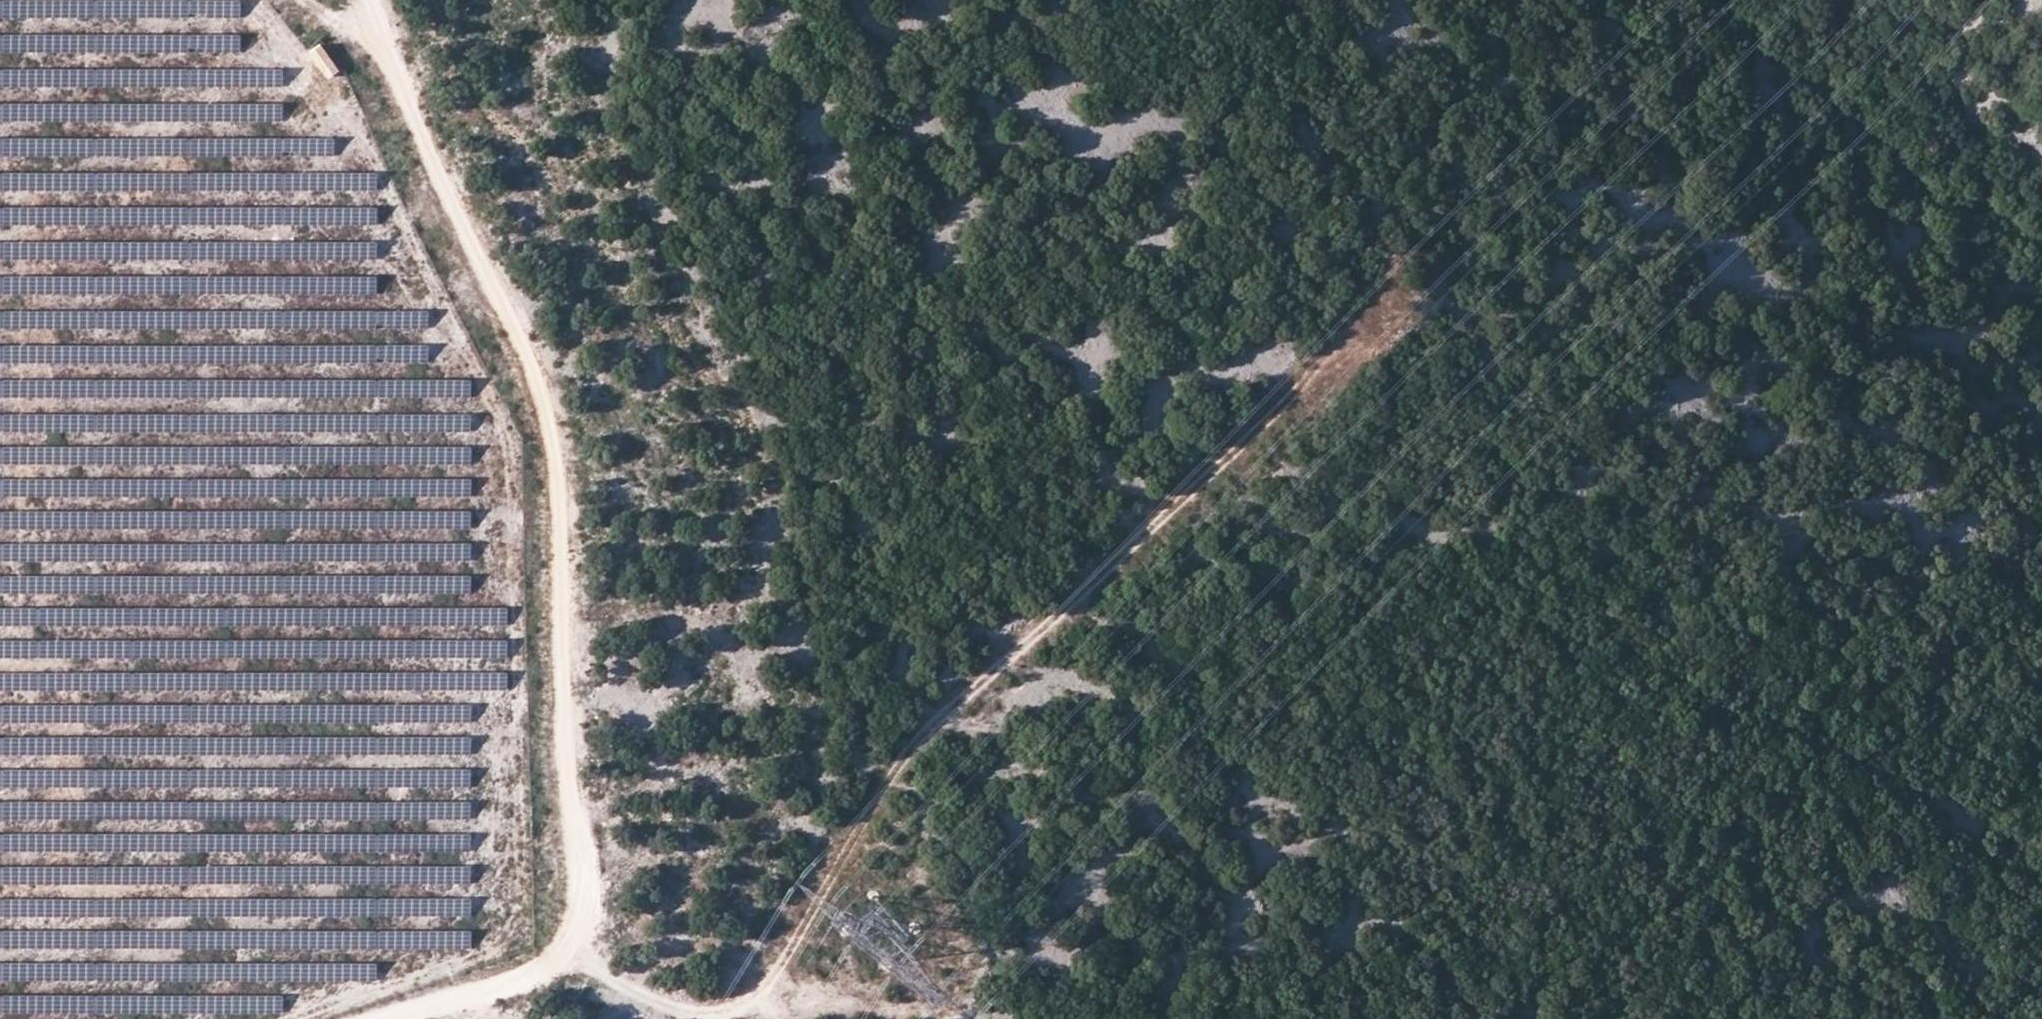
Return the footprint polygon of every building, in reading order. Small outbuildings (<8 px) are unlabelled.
[(325,79),(340,70),(323,40),(308,48),(325,79)]
